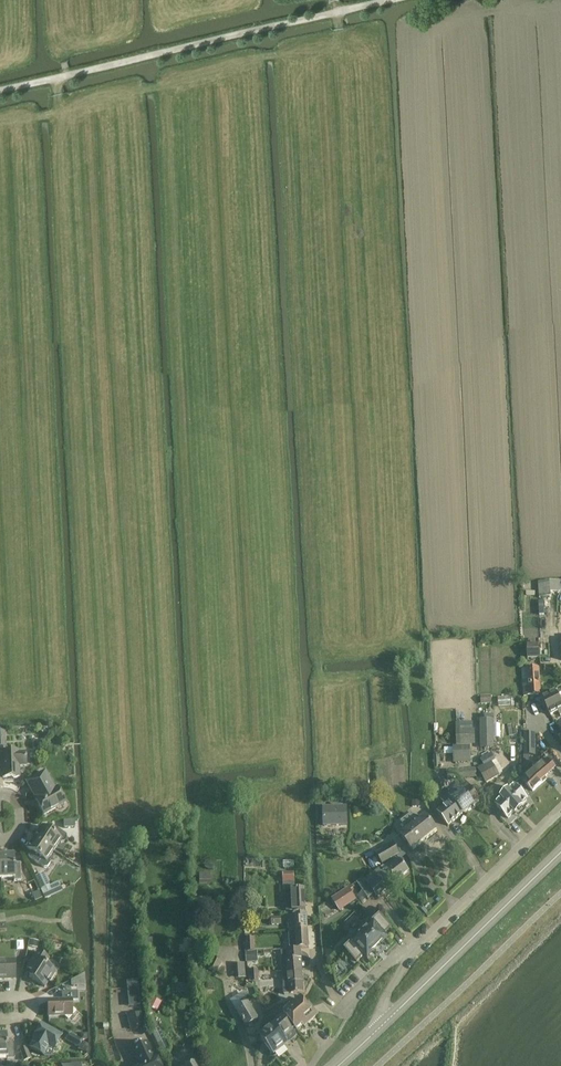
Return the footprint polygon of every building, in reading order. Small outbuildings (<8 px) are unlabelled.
[(538,649),(537,644),(527,645),(528,659),(540,658),(539,649),(538,649)] [(539,676),(538,668),(522,669),(524,696),(541,695),(539,676)] [(543,699),(551,715),(558,711),(560,716),(560,702),(560,703),(557,696),(560,694),(560,692),(560,690),(543,699)] [(492,704),(491,695),(481,696),(481,705),(492,704)] [(511,706),(510,697),(498,698),(499,708),(511,706)] [(485,720),(480,720),(480,749),(494,748),(494,720),(485,720)] [(475,746),(475,722),(459,723),(460,746),(468,746),(475,746)] [(535,733),(523,733),(523,755),(535,755),(535,733)] [(469,757),(468,746),(460,746),(459,746),(456,746),(457,758),(469,757)] [(19,753),(19,752),(2,753),(3,778),(12,778),(14,779),(16,779),(18,777),(20,777),(19,767),(26,767),(25,753),(19,753)] [(491,753),(480,760),(484,766),(491,763),(495,760),(495,759),(491,753)] [(555,768),(547,760),(535,770),(533,767),(523,777),(525,779),(523,780),(533,792),(547,780),(544,777),(555,768)] [(483,767),(479,769),(486,781),(498,775),(491,764),(491,763),(484,766),(483,767)] [(447,772),(448,779),(457,778),(457,780),(477,778),(476,769),(447,772)] [(50,782),(45,773),(27,782),(32,792),(33,791),(38,799),(35,801),(44,815),(65,803),(57,789),(51,792),(46,784),(50,782)] [(453,801),(463,814),(480,801),(465,782),(448,795),(453,801)] [(521,806),(527,800),(515,788),(510,794),(509,793),(501,800),(502,801),(496,807),(508,819),(514,813),(515,814),(522,807),(521,806)] [(449,826),(463,814),(453,801),(448,795),(442,800),(447,806),(438,813),(449,826)] [(323,810),(322,826),(345,827),(346,810),(323,810)] [(410,815),(406,818),(424,842),(437,831),(425,816),(417,823),(410,815)] [(408,830),(401,835),(413,850),(424,842),(406,818),(401,822),(408,830)] [(41,827),(34,838),(54,851),(59,843),(61,844),(64,843),(67,839),(66,835),(51,825),(47,831),(41,827)] [(48,859),(54,851),(34,838),(27,849),(32,853),(28,858),(44,868),(47,868),(50,864),(50,860),(48,859)] [(385,849),(376,854),(378,857),(382,864),(399,854),(399,853),(393,844),(392,842),(384,847),(385,849)] [(6,855),(0,855),(1,879),(14,878),(14,882),(21,881),(21,864),(14,864),(14,856),(7,856),(6,855)] [(393,860),(385,867),(388,871),(396,881),(409,872),(399,860),(398,862),(396,860),(395,861),(393,860)] [(363,878),(356,883),(368,899),(375,894),(377,896),(396,881),(388,871),(385,874),(381,868),(366,880),(365,881),(363,878)] [(43,873),(35,876),(45,899),(54,896),(49,886),(43,873)] [(211,885),(211,873),(199,873),(199,885),(211,885)] [(295,882),(294,873),(283,874),(284,882),(295,882)] [(350,887),(333,898),(340,909),(357,898),(350,887)] [(306,910),(305,889),(286,890),(287,911),(306,910)] [(42,898),(39,892),(32,895),(35,901),(42,898)] [(291,917),(292,933),(308,931),(307,916),(291,917)] [(354,943),(345,951),(357,963),(365,956),(368,959),(372,955),(374,953),(376,954),(382,948),(380,947),(383,944),(387,940),(384,937),(392,929),(380,917),(371,925),(373,928),(356,945),(354,943)] [(282,925),(281,918),(271,918),(272,926),(282,925)] [(309,948),(308,931),(292,933),(293,949),(309,948)] [(255,952),(255,937),(246,938),(247,952),(255,952)] [(37,949),(39,942),(30,940),(28,947),(37,949)] [(192,953),(190,940),(183,941),(183,946),(178,946),(179,954),(192,953)] [(286,952),(281,952),(282,972),(288,972),(288,974),(292,973),(292,970),(295,970),(295,971),(302,971),(301,951),(286,952)] [(49,959),(37,952),(27,969),(33,972),(29,978),(45,988),(49,980),(50,981),(56,973),(54,972),(55,971),(45,965),(49,959)] [(258,961),(257,952),(246,952),(247,962),(258,961)] [(221,962),(213,958),(207,969),(216,973),(221,962)] [(14,961),(0,961),(0,980),(15,979),(14,961)] [(245,971),(245,964),(234,965),(235,972),(245,971)] [(288,972),(282,972),(284,995),(289,994),(304,993),(303,978),(302,971),(295,971),(295,970),(292,970),(292,973),(288,974),(288,972)] [(192,994),(191,986),(175,987),(176,995),(192,994)] [(78,1001),(77,992),(62,993),(62,1001),(48,1001),(48,1017),(64,1016),(68,1019),(75,1011),(71,1008),(71,1001),(78,1001)] [(152,996),(148,1006),(155,1009),(157,1010),(161,1001),(152,996)] [(252,1003),(248,997),(240,1002),(244,1007),(237,1011),(247,1027),(248,1027),(250,1028),(253,1026),(253,1024),(258,1021),(249,1005),(252,1003)] [(306,1008),(301,1002),(284,1017),(285,1019),(289,1023),(297,1032),(314,1017),(306,1008)] [(142,1013),(132,1015),(136,1030),(145,1027),(142,1013)] [(280,1013),(274,1018),(279,1024),(283,1021),(285,1019),(284,1017),(280,1013)] [(293,1033),(283,1021),(279,1024),(260,1039),(274,1056),(288,1045),(284,1040),(293,1033)] [(61,1036),(41,1025),(34,1039),(53,1050),(61,1036)] [(7,1057),(7,1060),(14,1059),(13,1041),(7,1042),(6,1035),(0,1035),(0,1058),(7,1057)] [(82,1042),(69,1035),(66,1040),(79,1047),(82,1042)] [(199,1040),(193,1035),(189,1040),(195,1045),(199,1040)] [(157,1059),(154,1060),(147,1045),(133,1051),(139,1065),(160,1065),(157,1059)] [(30,1059),(26,1048),(20,1050),(24,1062),(30,1059)]
